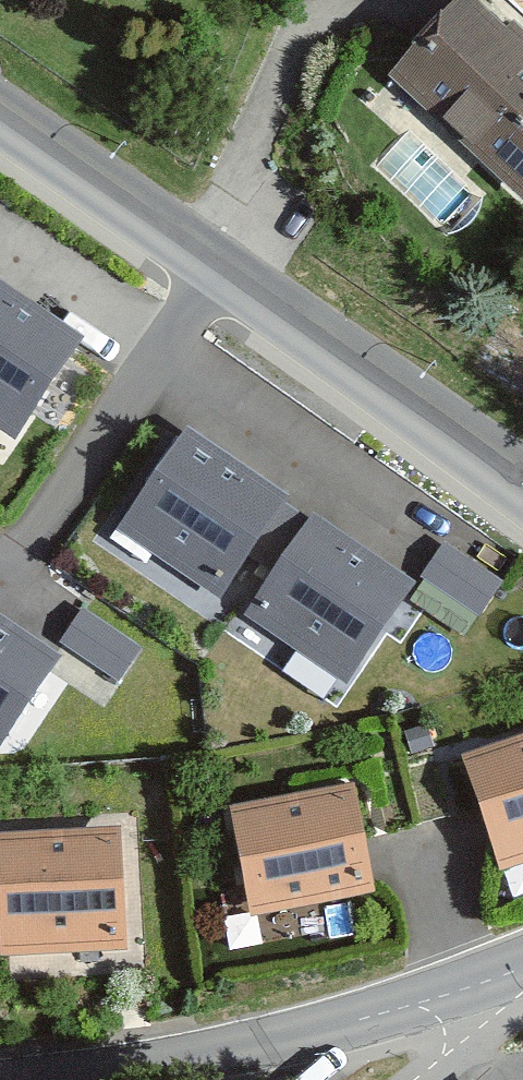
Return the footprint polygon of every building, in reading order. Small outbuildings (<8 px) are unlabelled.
[(387,74),(519,202),(522,197),(522,49),(473,0),(459,0),(387,74)] [(93,340),(0,279),(0,429),(25,445),(93,340)] [(230,603),(297,500),(190,430),(123,534),(230,603)] [(353,690),(424,586),(315,512),(244,616),(353,690)] [(420,582),(484,610),(502,568),(438,541),(420,582)] [(80,606),(61,647),(126,676),(145,635),(80,606)] [(61,660),(0,618),(0,749),(61,660)] [(460,754),(497,877),(522,870),(522,735),(460,754)] [(382,894),(362,783),(229,807),(248,918),(382,894)] [(122,832),(0,836),(0,959),(126,954),(122,832)]
